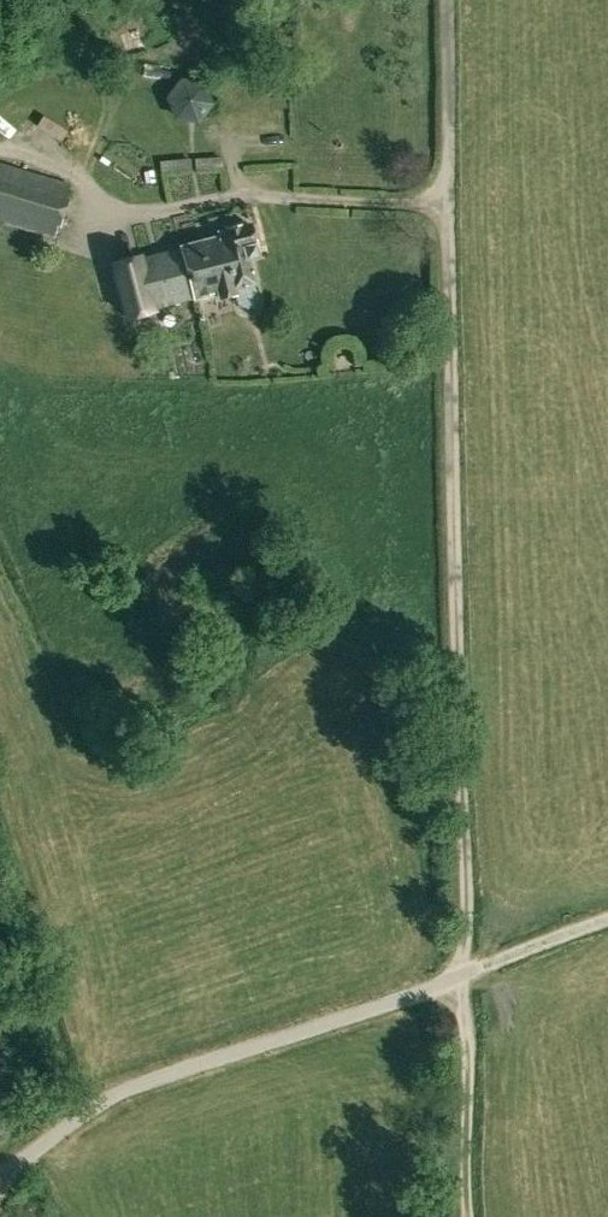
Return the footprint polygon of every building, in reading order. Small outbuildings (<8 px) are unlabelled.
[(203,82),(182,80),(170,95),(177,117),(200,120),(211,102),(203,82)] [(0,164),(0,219),(14,223),(28,172),(0,164)] [(68,183),(29,172),(14,223),(53,235),(68,183)] [(183,246),(196,296),(197,298),(196,299),(219,292),(220,297),(237,292),(236,288),(256,283),(249,257),(256,255),(254,248),(256,246),(250,224),(243,226),(242,222),(226,227),(227,230),(220,232),(221,236),(183,246)] [(183,246),(115,264),(129,316),(155,309),(154,307),(196,296),(183,246)]
